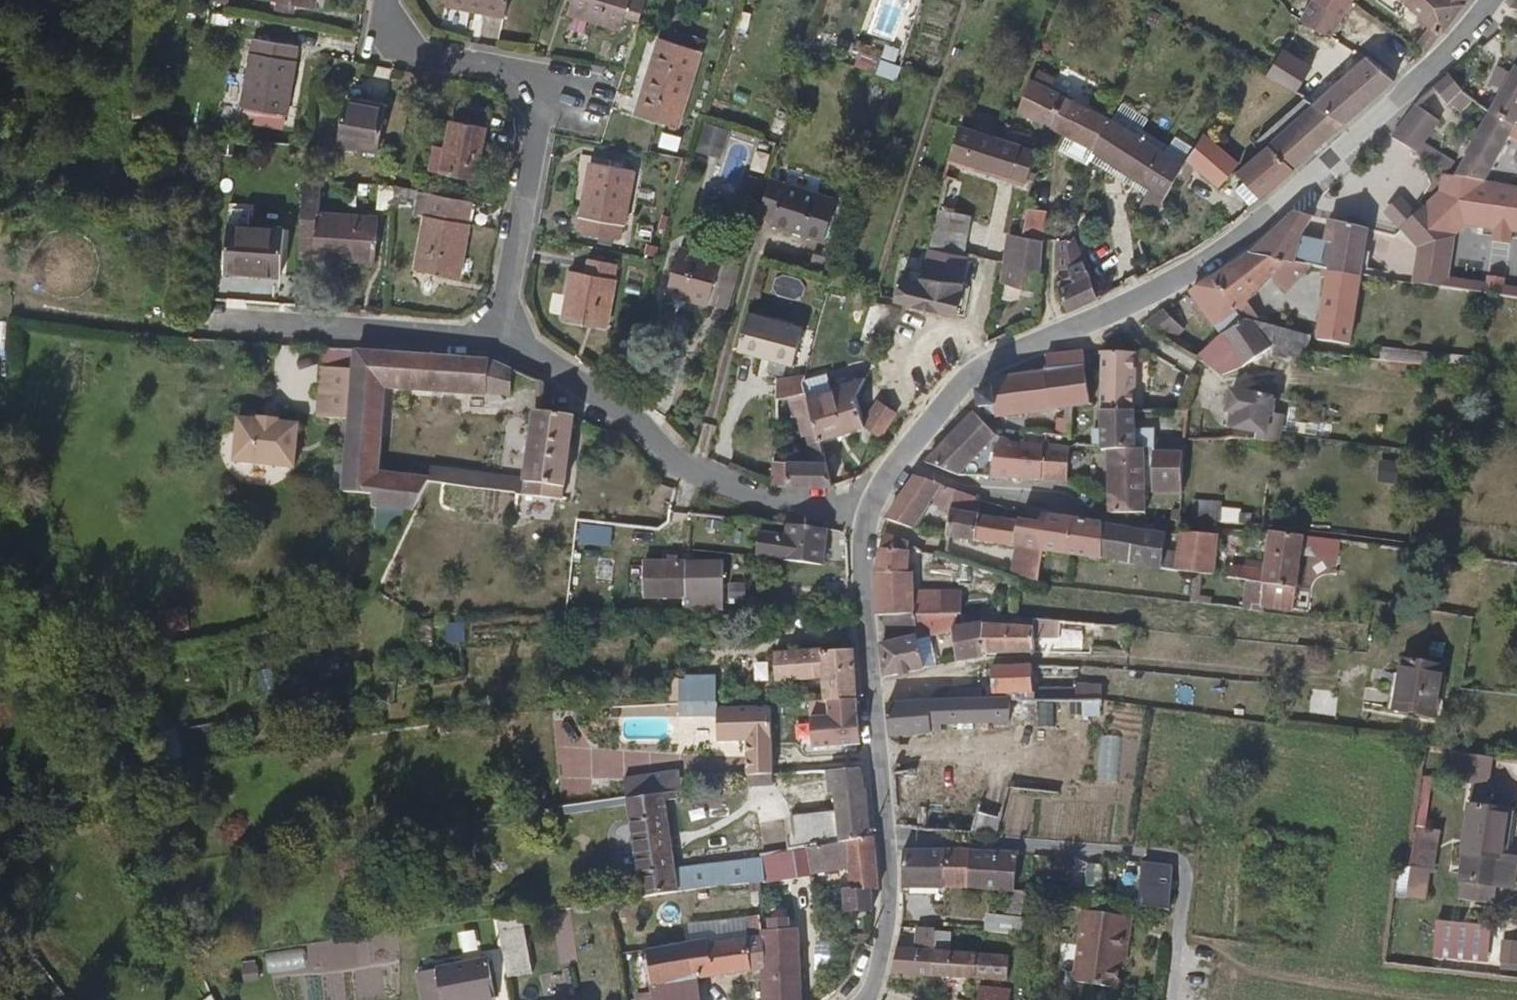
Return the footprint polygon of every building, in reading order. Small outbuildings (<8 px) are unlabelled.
[(268,6),(316,14),(319,0),(269,0),(268,6)] [(443,12),(501,22),(504,0),(445,0),(443,12)] [(640,23),(647,0),(576,0),(572,16),(621,31),(625,19),(640,23)] [(1312,0),(1311,0),(1299,20),(1310,26),(1331,39),(1343,17),(1312,0)] [(1343,17),(1351,0),(1312,0),(1343,17)] [(1424,12),(1424,18),(1442,34),(1467,0),(1403,0),(1424,12)] [(1303,37),(1310,26),(1299,20),(1293,31),(1303,37)] [(689,34),(674,30),(670,40),(660,38),(636,115),(678,128),(701,51),(685,46),(689,34)] [(1280,52),(1291,58),(1297,48),(1287,42),(1280,52)] [(252,62),(295,68),(298,54),(255,47),(252,62)] [(1317,105),(1337,85),(1291,58),(1280,52),(1267,75),(1317,105)] [(1349,124),(1397,81),(1369,55),(1337,85),(1317,105),(1349,124)] [(286,121),(295,68),(252,62),(243,114),(286,121)] [(1500,103),(1516,116),(1516,72),(1513,70),(1507,79),(1512,82),(1500,103)] [(1462,91),(1447,75),(1434,89),(1448,107),(1462,91)] [(1018,107),(1095,152),(1114,119),(1032,78),(1018,107)] [(1500,103),(1463,165),(1454,180),(1483,184),(1516,124),(1516,116),(1500,103)] [(1317,105),(1271,145),(1294,168),(1349,124),(1317,105)] [(1414,106),(1393,136),(1419,153),(1426,143),(1438,122),(1414,106)] [(385,118),(345,110),(336,151),(377,158),(385,118)] [(1114,119),(1095,152),(1158,189),(1148,207),(1157,212),(1168,195),(1180,175),(1187,163),(1114,119)] [(1038,151),(963,128),(961,126),(946,177),(948,180),(947,188),(961,190),(963,183),(961,171),(964,161),(1030,182),(1038,151)] [(723,135),(702,129),(693,155),(715,162),(723,135)] [(480,136),(447,130),(436,184),(470,191),(480,136)] [(1175,135),(1167,149),(1184,159),(1192,146),(1175,135)] [(1221,184),(1235,171),(1240,165),(1204,135),(1187,163),(1180,175),(1188,181),(1200,167),(1221,184)] [(1426,143),(1419,153),(1445,179),(1454,180),(1463,165),(1426,143)] [(1262,197),(1294,168),(1271,145),(1238,175),(1262,197)] [(631,167),(590,158),(577,228),(618,235),(631,167)] [(1424,208),(1457,239),(1471,224),(1493,227),(1491,238),(1507,240),(1508,229),(1516,230),(1516,188),(1487,185),(1483,184),(1454,180),(1445,179),(1440,190),(1424,208)] [(766,192),(752,188),(744,215),(758,220),(766,192)] [(961,190),(947,188),(931,251),(965,258),(972,217),(955,213),(961,190)] [(833,209),(769,190),(759,224),(772,228),(770,236),(823,251),(833,209)] [(424,216),(472,224),(476,203),(418,193),(414,214),(424,216)] [(1385,214),(1403,232),(1412,223),(1420,213),(1403,196),(1385,214)] [(1457,239),(1424,208),(1420,213),(1412,223),(1403,232),(1418,248),(1412,283),(1449,288),(1450,278),(1457,239)] [(301,221),(299,262),(379,266),(382,215),(321,212),(321,222),(301,221)] [(1315,216),(1298,212),(1252,252),(1315,267),(1330,271),(1365,278),(1373,229),(1327,219),(1323,240),(1307,236),(1315,216)] [(1023,238),(1045,243),(1044,233),(1033,230),(1035,217),(1025,214),(1023,225),(1025,225),(1023,238)] [(461,285),(472,224),(424,216),(413,276),(461,285)] [(285,229),(229,226),(225,273),(282,275),(285,229)] [(1011,236),(1005,264),(1044,273),(1045,243),(1023,238),(1011,236)] [(931,251),(925,274),(959,281),(966,271),(969,259),(965,258),(931,251)] [(1276,278),(1252,252),(1237,263),(1259,290),(1276,278)] [(1315,267),(1252,252),(1276,278),(1288,291),(1315,267)] [(52,254),(51,284),(66,284),(66,255),(52,254)] [(662,298),(707,312),(721,267),(677,254),(662,298)] [(619,266),(591,262),(588,273),(575,271),(565,320),(608,327),(619,266)] [(1259,290),(1237,263),(1219,275),(1243,308),(1247,314),(1259,306),(1251,296),(1259,290)] [(1005,264),(1001,283),(1043,291),(1044,273),(1005,264)] [(707,312),(730,320),(744,274),(721,267),(707,312)] [(902,279),(896,299),(960,314),(966,282),(974,284),(975,273),(973,273),(966,271),(959,281),(925,274),(922,283),(902,279)] [(1059,283),(1070,312),(1101,297),(1091,271),(1059,283)] [(1365,278),(1330,271),(1317,339),(1352,346),(1365,278)] [(1450,278),(1449,288),(1516,298),(1516,287),(1505,285),(1507,276),(1488,273),(1487,283),(1450,278)] [(1243,308),(1219,275),(1198,289),(1201,293),(1194,298),(1203,310),(1210,305),(1229,331),(1249,316),(1247,314),(1243,308)] [(1183,327),(1168,310),(1150,322),(1159,329),(1174,339),(1183,327)] [(1189,350),(1174,339),(1159,329),(1155,335),(1159,353),(1194,379),(1206,363),(1228,380),(1271,348),(1252,320),(1249,316),(1229,331),(1223,336),(1209,350),(1201,359),(1189,350)] [(808,334),(755,317),(744,352),(798,368),(808,334)] [(1135,349),(1106,349),(1102,407),(1132,409),(1135,349)] [(1200,352),(1189,350),(1201,359),(1209,350),(1200,352)] [(513,397),(517,374),(491,362),(357,352),(356,371),(351,420),(344,493),(377,497),(380,475),(388,392),(513,397)] [(1090,409),(1086,358),(1085,355),(1048,359),(1049,375),(988,383),(987,392),(978,395),(981,414),(986,414),(988,421),(997,421),(1003,421),(1069,412),(1090,409)] [(351,420),(356,371),(323,368),(319,417),(351,420)] [(827,370),(803,375),(807,395),(833,390),(833,386),(827,370)] [(807,395),(803,375),(778,378),(779,399),(790,399),(800,397),(807,395)] [(833,390),(807,395),(813,414),(819,434),(822,445),(866,426),(865,421),(857,393),(866,375),(833,386),(833,390)] [(1228,428),(1258,432),(1257,438),(1274,440),(1279,436),(1283,414),(1273,412),(1275,402),(1269,396),(1227,391),(1224,415),(1229,416),(1228,428)] [(813,414),(807,395),(800,397),(790,399),(793,418),(799,417),(813,414)] [(878,403),(865,421),(866,426),(879,435),(894,414),(878,403)] [(1132,409),(1102,407),(1099,446),(1099,452),(1111,453),(1150,453),(1150,429),(1132,428),(1132,409)] [(431,484),(562,501),(575,418),(535,413),(524,482),(432,470),(431,484)] [(819,434),(813,414),(799,417),(804,438),(819,434)] [(999,438),(990,428),(977,415),(930,465),(973,476),(976,466),(971,461),(980,453),(993,459),(999,438)] [(279,420),(259,419),(259,422),(239,420),(234,463),(295,468),(299,426),(278,424),(279,420)] [(1070,433),(1070,420),(1055,420),(1055,432),(1070,433)] [(1003,421),(997,421),(990,428),(999,438),(1003,421)] [(822,445),(819,434),(804,438),(813,447),(822,445)] [(1020,441),(999,438),(993,459),(992,478),(1041,481),(1042,442),(1020,441)] [(1067,482),(1070,445),(1042,442),(1041,481),(1067,482)] [(817,461),(790,461),(790,485),(834,485),(822,445),(813,447),(817,461)] [(1150,453),(1111,453),(1112,513),(1147,513),(1148,492),(1150,453)] [(1182,494),(1185,455),(1150,453),(1148,492),(1182,494)] [(790,461),(777,462),(777,485),(790,485),(790,461)] [(430,482),(430,479),(380,475),(377,497),(376,508),(417,512),(430,482)] [(975,514),(979,499),(915,477),(888,518),(910,532),(928,507),(954,511),(975,514)] [(1196,501),(1195,522),(1218,523),(1219,503),(1196,501)] [(1157,507),(1156,518),(1179,520),(1180,509),(1157,507)] [(1016,548),(1021,524),(1022,520),(975,514),(954,511),(948,538),(1007,546),(1016,548)] [(1044,527),(1041,527),(1038,550),(1044,552),(1071,556),(1076,521),(1046,517),(1044,527)] [(1103,524),(1076,521),(1071,556),(1102,560),(1103,524)] [(830,529),(789,524),(788,536),(787,544),(807,546),(806,560),(827,562),(830,529)] [(1038,550),(1041,527),(1021,524),(1016,548),(1029,549),(1038,550)] [(1118,563),(1124,528),(1108,525),(1102,560),(1118,563)] [(1162,570),(1165,534),(1124,528),(1118,563),(1162,570)] [(807,546),(787,544),(788,536),(760,533),(758,555),(806,560),(807,546)] [(1293,613),(1306,538),(1273,533),(1268,570),(1218,565),(1221,537),(1183,536),(1180,573),(1194,574),(1247,582),(1265,584),(1262,610),(1293,613)] [(909,548),(883,546),(876,574),(877,619),(884,618),(913,617),(913,597),(913,574),(908,574),(909,548)] [(1025,580),(1029,549),(1016,548),(1007,546),(1005,578),(1017,582),(1018,589),(1024,589),(1025,580)] [(1044,552),(1038,550),(1029,549),(1025,580),(1038,582),(1044,552)] [(644,563),(644,600),(686,599),(686,562),(644,563)] [(723,562),(686,562),(686,599),(687,610),(723,609),(723,562)] [(1253,605),(1262,605),(1265,584),(1247,582),(1244,609),(1252,610),(1253,605)] [(913,597),(913,617),(958,618),(962,618),(961,598),(913,597)] [(164,600),(166,627),(190,625),(188,598),(164,600)] [(913,617),(884,618),(887,644),(918,637),(959,631),(958,618),(913,617)] [(1092,624),(1039,621),(1039,630),(1045,630),(1045,637),(1091,641),(1092,624)] [(981,629),(959,631),(960,661),(988,654),(985,633),(981,629)] [(985,633),(988,654),(1034,653),(1032,631),(985,633)] [(918,637),(887,644),(880,646),(883,680),(926,670),(918,637)] [(1430,659),(1414,657),(1412,669),(1398,666),(1391,708),(1433,715),(1435,707),(1439,708),(1447,661),(1444,660),(1447,644),(1433,642),(1430,659)] [(859,699),(856,649),(776,652),(777,681),(827,679),(826,701),(859,699)] [(997,703),(1012,703),(1036,703),(1035,691),(1035,668),(996,670),(997,703)] [(675,713),(677,672),(661,671),(659,712),(675,713)] [(1079,702),(1106,702),(1106,683),(1078,683),(1079,702)] [(967,704),(984,704),(983,691),(967,692),(967,694),(967,704)] [(1035,691),(1036,703),(1063,702),(1063,691),(1035,691)] [(950,694),(950,704),(967,704),(967,694),(950,694)] [(811,750),(862,747),(859,699),(826,701),(827,717),(810,718),(811,724),(799,725),(800,741),(811,740),(811,750)] [(950,704),(891,709),(893,736),(944,733),(947,725),(1013,722),(1012,703),(997,703),(984,704),(967,704),(950,704)] [(773,774),(772,707),(719,708),(720,738),(748,737),(748,775),(773,774)] [(1120,781),(1121,735),(1103,735),(1101,780),(1120,781)] [(832,791),(858,789),(857,768),(827,770),(832,791)] [(917,770),(897,770),(898,811),(918,811),(917,770)] [(1463,881),(1502,886),(1505,859),(1511,813),(1488,810),(1491,785),(1472,783),(1463,853),(1466,853),(1463,881)] [(842,843),(870,839),(863,788),(858,789),(832,791),(842,843)] [(670,798),(633,803),(641,902),(679,897),(678,893),(676,867),(670,798)] [(980,807),(977,835),(998,837),(1001,809),(980,807)] [(1441,835),(1416,831),(1411,868),(1400,867),(1397,894),(1433,898),(1441,835)] [(844,892),(846,901),(871,898),(871,892),(876,890),(870,839),(842,843),(805,847),(810,876),(850,869),(851,892),(844,892)] [(810,876),(805,847),(763,854),(763,858),(767,882),(810,876)] [(904,857),(904,887),(947,887),(947,857),(904,857)] [(947,857),(947,887),(968,888),(969,858),(947,857)] [(763,858),(676,867),(678,893),(767,882),(763,858)] [(969,858),(968,888),(999,888),(999,859),(969,858)] [(999,859),(999,888),(1016,888),(1017,860),(999,859)] [(1502,886),(1516,888),(1516,887),(1516,860),(1505,859),(1502,886)] [(1500,902),(1502,886),(1463,881),(1462,897),(1500,902)] [(1161,918),(1163,892),(1135,889),(1131,914),(1161,918)] [(848,916),(871,912),(871,898),(846,901),(848,916)] [(985,932),(1015,933),(1016,914),(986,913),(985,932)] [(1112,958),(1118,959),(1123,923),(1075,915),(1063,986),(1107,994),(1110,970),(1112,958)] [(524,919),(517,920),(525,977),(531,976),(524,919)] [(517,920),(500,922),(507,980),(525,977),(517,920)] [(1497,927),(1438,923),(1435,960),(1494,965),(1497,927)] [(794,925),(761,930),(761,937),(764,971),(766,999),(801,999),(794,925)] [(897,948),(893,972),(935,973),(935,948),(936,932),(935,927),(918,927),(918,948),(897,948)] [(463,958),(481,956),(478,930),(460,932),(463,958)] [(936,932),(935,948),(952,948),(952,933),(936,932)] [(650,986),(694,980),(764,971),(761,937),(704,943),(704,938),(643,949),(650,986)] [(1516,966),(1516,938),(1501,938),(1500,965),(1516,966)] [(935,948),(935,973),(1010,974),(1011,950),(952,948),(935,948)] [(1116,972),(1118,959),(1112,958),(1110,970),(1116,972)] [(243,981),(259,979),(257,961),(241,962),(243,981)] [(425,999),(495,999),(488,961),(420,974),(425,999)] [(694,980),(650,986),(653,999),(697,999),(694,980)] [(977,999),(1009,999),(1010,985),(978,983),(977,999)] [(650,986),(633,989),(635,999),(653,999),(650,986)]
